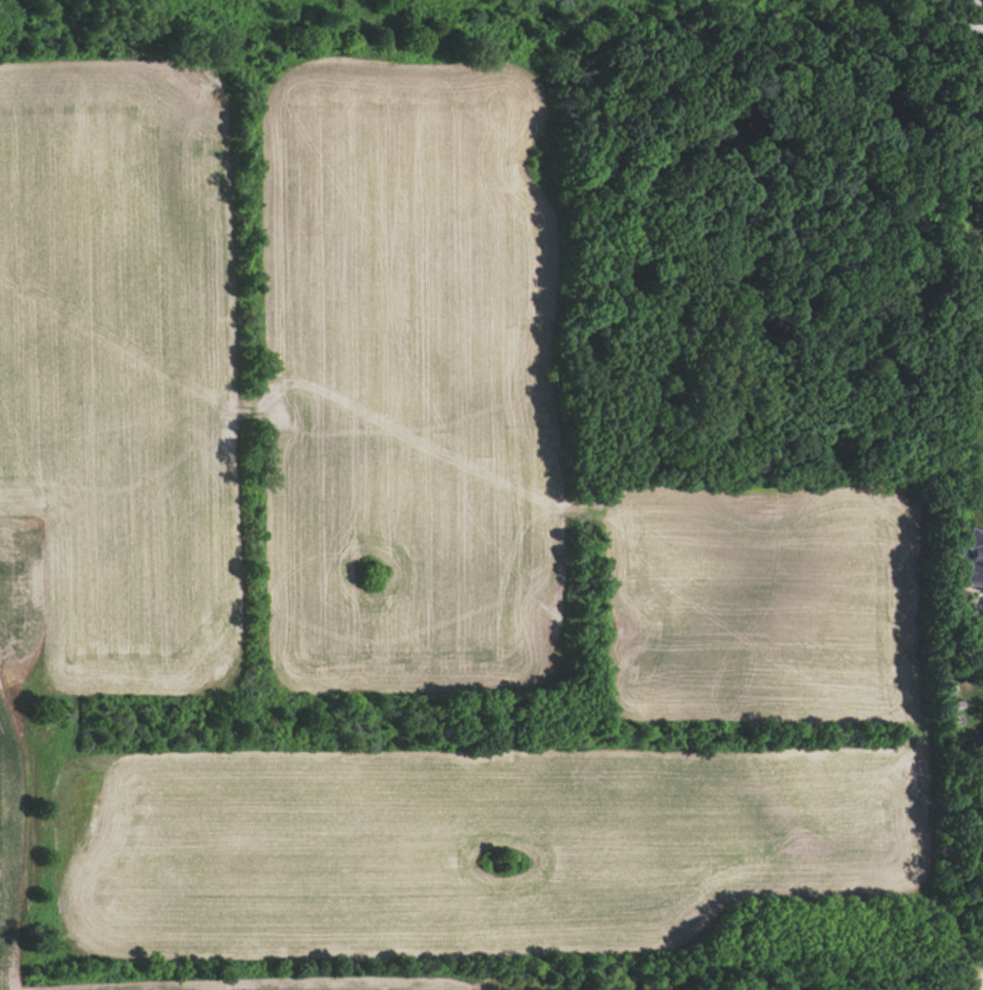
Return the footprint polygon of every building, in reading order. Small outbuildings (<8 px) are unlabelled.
[(982,592),(982,533),(971,530),(957,585),(982,592)]
